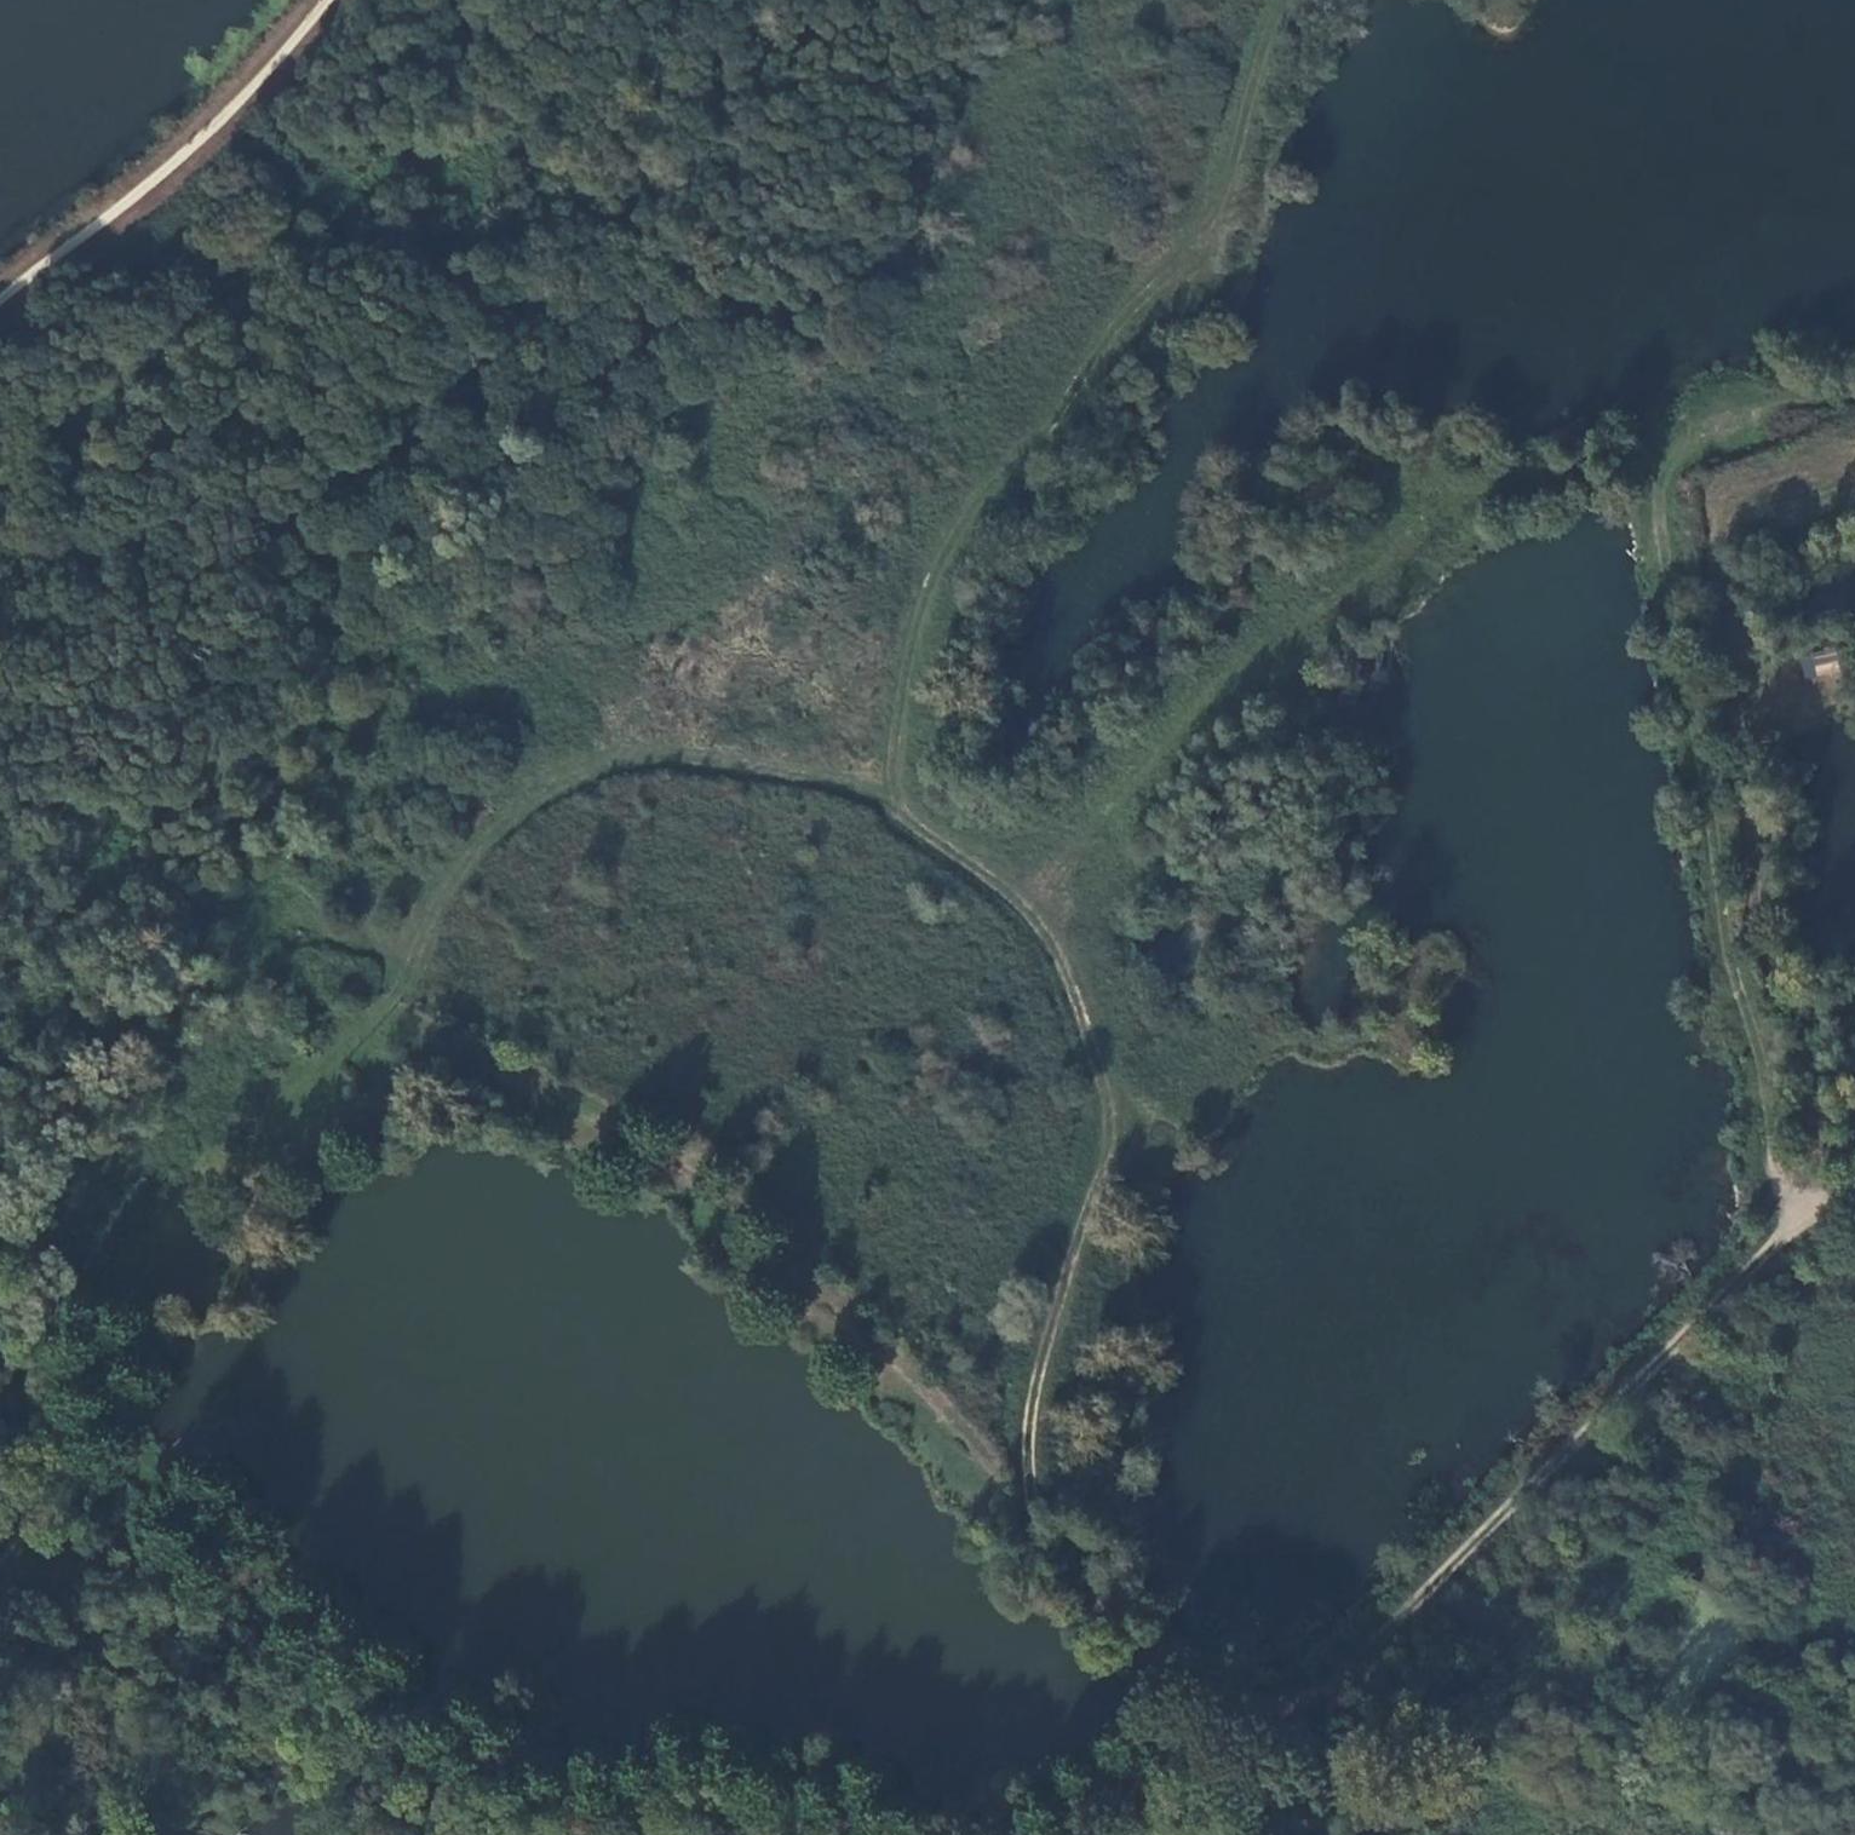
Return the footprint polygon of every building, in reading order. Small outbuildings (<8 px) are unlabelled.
[(1816,683),(1844,678),(1839,650),(1811,654),(1816,683)]
